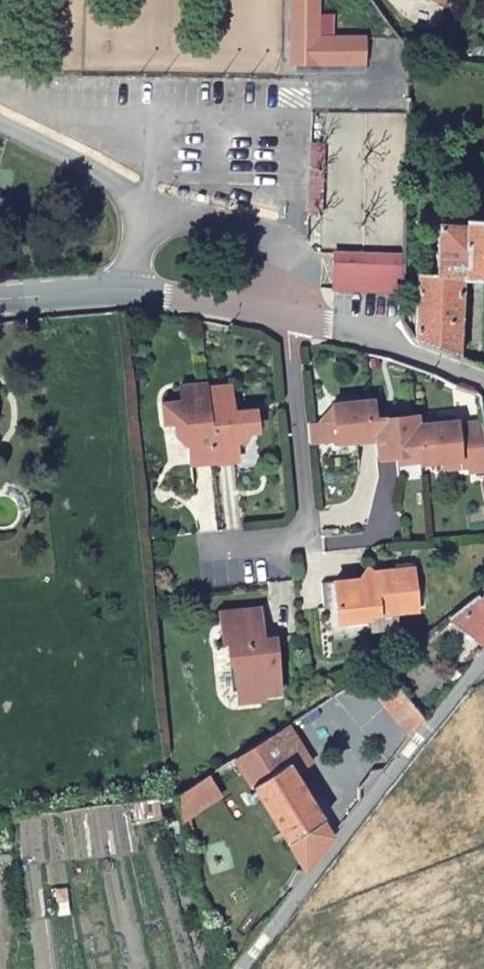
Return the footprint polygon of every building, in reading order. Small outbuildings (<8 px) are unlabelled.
[(287,63),(298,63),(322,64),(322,72),(358,73),(359,40),(348,40),(313,39),(313,0),(288,0),(287,63)] [(322,72),(322,64),(298,63),(298,72),(322,72)] [(309,180),(308,180),(306,220),(320,220),(321,180),(309,180)] [(414,340),(458,356),(465,276),(483,277),(483,215),(467,214),(466,220),(439,219),(436,271),(419,269),(414,340)] [(392,294),(393,252),(330,250),(329,292),(392,294)] [(190,462),(217,459),(208,386),(208,382),(178,385),(181,400),(161,402),(164,422),(175,421),(177,434),(188,442),(190,462)] [(208,386),(217,459),(237,457),(235,442),(244,431),(257,429),(254,409),(232,410),(229,384),(208,386)] [(379,432),(377,417),(375,396),(333,402),(333,404),(319,418),(308,420),(311,442),(379,432)] [(421,423),(419,412),(377,417),(379,432),(381,454),(398,452),(423,449),(421,423)] [(467,420),(473,469),(483,468),(483,417),(467,420)] [(459,419),(421,423),(423,449),(425,459),(462,455),(459,419)] [(399,463),(425,459),(423,449),(398,452),(399,463)] [(336,576),(340,603),(346,602),(348,618),(370,615),(369,611),(420,604),(415,563),(374,568),(364,578),(357,574),(336,576)] [(480,589),(449,613),(483,643),(483,593),(480,589)] [(346,602),(340,603),(341,619),(348,618),(346,602)] [(267,687),(268,693),(284,692),(280,657),(274,657),(272,637),(266,638),(263,606),(224,611),(228,641),(233,641),(235,668),(242,667),(244,689),(267,687)] [(450,674),(456,679),(462,673),(455,668),(450,674)] [(269,698),(268,693),(267,687),(244,689),(244,701),(269,698)] [(339,701),(337,691),(320,702),(325,710),(339,701)] [(403,744),(423,715),(410,697),(391,722),(403,744)] [(305,748),(289,722),(239,754),(306,870),(335,834),(289,757),(305,748)] [(219,795),(214,770),(172,797),(184,814),(191,811),(219,795)] [(191,811),(184,814),(188,829),(195,825),(191,811)]
